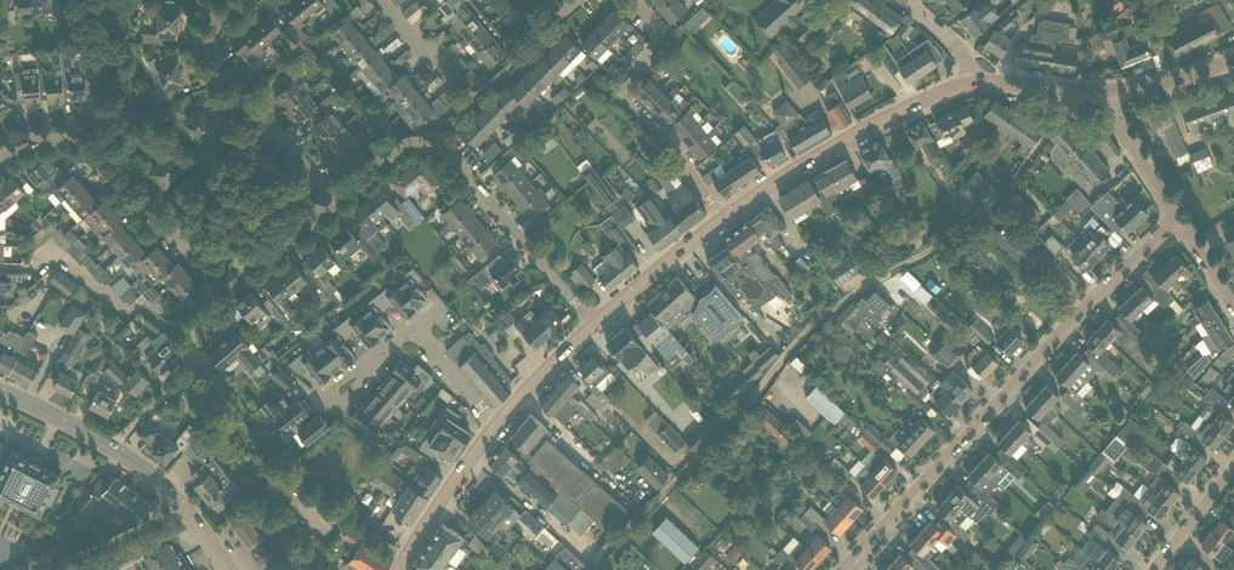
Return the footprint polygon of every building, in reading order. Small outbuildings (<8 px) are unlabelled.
[(53,0),(15,0),(17,13),(33,11),(34,12),(54,10),(53,0)] [(311,16),(298,0),(294,0),(292,2),(290,0),(286,0),(280,5),(295,22),(290,26),(298,36),(301,40),(306,36),(299,27),(311,16)] [(335,0),(298,0),(311,16),(325,5),(334,16),(342,9),(335,0)] [(413,3),(417,9),(425,2),(423,0),(416,0),(413,3)] [(464,1),(463,0),(442,0),(438,3),(446,13),(441,18),(444,22),(450,17),(448,15),(464,1)] [(474,14),(476,16),(481,11),(472,0),(467,0),(465,2),(464,1),(448,15),(450,17),(455,23),(449,28),(455,34),(460,30),(458,27),(474,14)] [(672,0),(653,0),(660,9),(672,0)] [(680,14),(687,8),(681,1),(682,0),(672,0),(660,9),(671,22),(680,14)] [(754,19),(771,37),(787,22),(793,28),(802,20),(796,14),(807,4),(812,0),(775,0),(754,19)] [(846,4),(888,36),(902,17),(879,0),(849,0),(846,4)] [(975,0),(946,0),(958,12),(967,3),(969,6),(973,2),(975,0)] [(996,0),(982,0),(977,4),(959,18),(973,35),(991,21),(992,19),(986,12),(992,7),(991,5),(996,0)] [(1106,4),(1115,15),(1126,6),(1121,0),(1111,0),(1106,4)] [(1141,0),(1132,0),(1140,15),(1147,11),(1141,0)] [(1164,36),(1171,48),(1177,59),(1223,33),(1232,28),(1220,7),(1218,2),(1195,15),(1197,18),(1164,36)] [(703,4),(693,14),(700,21),(710,11),(703,4)] [(356,27),(350,19),(353,16),(362,15),(367,10),(362,5),(360,7),(358,5),(346,15),(347,17),(331,31),(342,43),(358,29),(356,27)] [(177,37),(180,8),(161,6),(158,35),(143,33),(143,42),(167,44),(168,36),(177,37)] [(615,9),(604,20),(619,35),(630,24),(615,9)] [(819,9),(787,38),(794,46),(801,40),(803,42),(828,19),(819,9)] [(474,14),(458,27),(460,30),(466,37),(461,42),(465,46),(470,42),(468,39),(484,26),(490,20),(482,10),(481,11),(476,16),(474,14)] [(1001,54),(1008,44),(1011,39),(998,31),(1004,26),(1006,29),(1014,22),(1013,22),(1019,17),(1015,12),(1009,17),(1009,16),(994,29),(994,28),(991,34),(984,44),(1001,54)] [(261,14),(253,21),(272,43),(285,32),(270,14),(264,18),(261,14)] [(425,25),(433,33),(442,25),(434,17),(425,25)] [(1052,68),(1055,50),(1057,39),(1082,43),(1085,42),(1085,39),(1075,38),(1077,27),(1070,26),(1070,23),(1044,19),(1038,23),(1037,34),(1031,33),(1029,45),(1018,43),(1016,50),(1014,62),(1052,68)] [(604,20),(593,31),(608,46),(619,35),(604,20)] [(259,54),(272,43),(253,21),(256,25),(251,29),(248,25),(240,32),(245,37),(232,47),(239,54),(241,53),(252,65),(261,57),(259,54)] [(907,21),(898,32),(897,34),(901,40),(913,26),(907,21)] [(368,41),(366,39),(360,31),(365,27),(361,22),(356,27),(358,29),(342,43),(352,55),(368,41)] [(1151,53),(1146,42),(1146,40),(1129,47),(1125,35),(1135,31),(1131,23),(1112,30),(1116,38),(1112,40),(1122,65),(1151,53)] [(478,51),(495,38),(484,26),(468,39),(470,42),(477,49),(471,54),(475,58),(480,54),(478,51)] [(376,51),(370,43),(375,39),(378,42),(385,36),(380,31),(373,37),(371,34),(366,39),(368,41),(352,55),(362,67),(378,53),(376,51)] [(581,43),(596,57),(608,46),(593,31),(581,43)] [(587,54),(566,34),(555,46),(570,60),(575,66),(587,54)] [(480,54),(475,58),(481,66),(485,70),(491,66),(489,64),(505,50),(497,41),(495,38),(478,51),(480,54)] [(638,41),(631,48),(636,52),(642,46),(638,41)] [(7,42),(0,43),(0,56),(10,55),(7,42)] [(804,70),(782,42),(772,49),(782,61),(778,63),(792,80),(804,70)] [(913,58),(923,72),(944,58),(935,44),(927,50),(924,46),(919,50),(921,53),(913,58)] [(881,46),(875,50),(879,56),(886,51),(882,45),(881,46)] [(1055,50),(1052,68),(1074,72),(1083,71),(1083,69),(1086,69),(1085,50),(1078,51),(1079,48),(1062,45),(1062,51),(1055,50)] [(102,46),(94,47),(94,55),(101,54),(103,54),(102,46)] [(388,65),(386,63),(380,55),(385,51),(382,46),(376,51),(378,53),(362,67),(372,79),(388,65)] [(558,72),(570,60),(555,46),(544,57),(558,72)] [(629,59),(636,52),(631,48),(625,54),(629,59)] [(95,95),(93,75),(85,75),(84,69),(81,65),(74,66),(73,60),(77,55),(76,49),(60,50),(62,71),(61,71),(62,77),(63,87),(70,86),(72,100),(88,99),(87,95),(95,95)] [(882,63),(874,51),(866,56),(875,68),(882,63)] [(900,68),(903,71),(909,81),(923,72),(913,58),(909,52),(901,57),(904,60),(898,64),(900,68)] [(388,65),(372,79),(382,90),(387,86),(387,87),(403,73),(398,77),(390,68),(395,64),(401,64),(405,60),(401,55),(394,61),(392,58),(386,63),(388,65)] [(455,70),(458,68),(466,61),(461,56),(451,65),(455,70)] [(159,91),(150,93),(152,103),(165,99),(177,96),(175,88),(183,85),(176,57),(164,61),(157,63),(160,75),(155,76),(159,91)] [(547,83),(558,72),(544,57),(533,68),(547,83)] [(893,57),(884,63),(892,74),(900,68),(898,64),(896,61),(893,57)] [(594,70),(598,66),(592,59),(587,64),(594,70)] [(613,75),(618,70),(611,64),(607,68),(613,75)] [(307,91),(296,79),(304,72),(299,67),(284,79),(288,85),(274,97),(280,105),(284,102),(288,107),(307,91)] [(533,68),(521,79),(536,94),(547,83),(533,68)] [(833,78),(849,107),(850,108),(872,94),(861,76),(846,85),(842,78),(850,74),(848,69),(833,78)] [(423,77),(419,71),(414,75),(417,78),(419,81),(419,80),(423,77)] [(654,82),(660,75),(656,71),(635,93),(646,103),(661,88),(654,82)] [(40,89),(39,76),(24,77),(23,72),(15,72),(16,88),(24,88),(25,102),(41,101),(40,88),(40,89)] [(65,101),(63,87),(62,77),(46,78),(46,72),(38,73),(39,76),(40,89),(40,88),(47,88),(49,102),(65,101)] [(579,83),(580,83),(586,77),(582,72),(575,78),(579,83)] [(415,87),(421,83),(419,80),(419,81),(417,78),(412,83),(403,73),(387,87),(398,99),(412,87),(414,85),(415,87)] [(476,74),(467,82),(470,86),(480,78),(476,74)] [(525,105),(536,94),(521,79),(511,90),(506,86),(525,105)] [(1,119),(13,109),(3,98),(9,93),(0,82),(0,118),(1,119)] [(426,99),(431,95),(429,92),(432,89),(428,84),(427,90),(422,95),(415,87),(414,85),(412,87),(398,99),(408,111),(424,97),(426,99)] [(494,97),(509,112),(519,101),(525,106),(525,105),(506,86),(494,97)] [(563,98),(570,92),(565,86),(558,92),(563,98)] [(448,107),(444,102),(454,93),(449,87),(429,104),(426,99),(424,97),(408,111),(418,123),(423,119),(427,124),(448,107)] [(646,103),(656,114),(678,91),(674,87),(667,94),(661,88),(646,103)] [(1215,95),(1222,116),(1223,116),(1231,113),(1233,121),(1233,95),(1232,89),(1215,95)] [(852,121),(837,94),(835,90),(827,95),(832,104),(834,102),(836,104),(827,109),(838,128),(852,121)] [(321,112),(336,99),(331,94),(318,105),(307,91),(288,107),(284,110),(291,118),(295,115),(300,120),(316,106),(321,112)] [(667,124),(675,115),(688,102),(684,98),(677,105),(671,99),(678,91),(656,114),(667,124)] [(558,92),(551,98),(556,104),(563,98),(558,92)] [(346,93),(341,97),(345,102),(349,99),(351,98),(346,93)] [(1207,98),(1182,107),(1186,119),(1191,134),(1204,130),(1201,123),(1222,116),(1215,95),(1207,98)] [(498,123),(509,112),(494,97),(483,108),(498,123)] [(1003,128),(1015,110),(997,97),(984,115),(997,125),(991,133),(999,139),(1006,130),(1003,128)] [(343,123),(333,111),(340,105),(336,99),(321,112),(325,117),(314,126),(319,132),(315,135),(321,142),(343,123)] [(196,153),(202,159),(220,141),(214,135),(220,129),(199,108),(189,119),(184,114),(185,113),(182,102),(161,107),(164,119),(172,117),(182,127),(186,123),(206,142),(196,153)] [(1174,155),(1185,151),(1186,151),(1167,102),(1148,109),(1158,135),(1165,132),(1174,155)] [(671,124),(680,136),(706,115),(698,121),(692,114),(700,108),(696,103),(671,124)] [(787,104),(774,114),(781,122),(775,128),(782,136),(784,138),(788,136),(792,142),(798,152),(815,142),(832,132),(826,122),(819,110),(804,118),(799,112),(798,113),(796,115),(787,104)] [(974,120),(972,115),(967,104),(955,109),(956,111),(936,120),(943,136),(950,133),(952,138),(966,132),(963,124),(974,120)] [(541,107),(533,114),(538,120),(546,113),(541,107)] [(483,108),(472,119),(487,134),(498,123),(483,108)] [(1044,130),(1015,110),(1003,128),(1006,130),(999,139),(1005,143),(1009,139),(1005,137),(1009,132),(1023,141),(1016,151),(1025,157),(1031,148),(1030,146),(1044,130)] [(532,125),(538,120),(533,114),(527,120),(532,125)] [(680,136),(690,147),(707,132),(702,126),(709,119),(706,115),(680,136)] [(476,146),(487,134),(472,119),(461,131),(476,146)] [(907,130),(913,140),(917,147),(921,144),(931,161),(939,157),(929,140),(932,138),(922,121),(907,130)] [(978,122),(961,142),(974,152),(990,132),(978,122)] [(1053,159),(1054,160),(1063,170),(1064,170),(1067,173),(1069,172),(1081,186),(1088,179),(1092,184),(1109,169),(1068,122),(1050,138),(1055,143),(1054,144),(1053,145),(1053,147),(1052,148),(1052,150),(1051,151),(1051,153),(1052,154),(1052,156),(1053,157),(1053,159)] [(343,162),(369,140),(361,131),(354,137),(343,123),(321,142),(322,143),(325,140),(329,145),(326,148),(332,156),(336,153),(343,162)] [(743,125),(735,132),(745,144),(754,136),(743,125)] [(715,126),(707,132),(690,147),(699,159),(717,144),(711,137),(719,130),(715,126)] [(518,127),(509,134),(515,140),(523,133),(518,127)] [(509,145),(515,140),(509,134),(503,139),(509,145)] [(778,141),(784,138),(782,136),(777,139),(768,144),(764,135),(757,139),(762,147),(761,147),(769,163),(785,155),(778,141)] [(879,140),(860,151),(866,161),(870,170),(877,167),(880,174),(888,169),(893,178),(901,174),(892,158),(890,159),(885,151),(879,140)] [(642,151),(652,161),(653,163),(660,155),(649,144),(642,151)] [(733,155),(732,155),(749,180),(762,172),(745,147),(740,150),(746,158),(739,163),(733,155)] [(488,149),(487,150),(483,153),(490,160),(494,156),(488,149)] [(132,171),(150,188),(156,182),(163,188),(183,167),(169,154),(149,174),(139,164),(132,171)] [(660,170),(653,163),(652,161),(648,164),(639,155),(636,158),(653,175),(665,186),(671,194),(673,192),(695,221),(706,213),(685,184),(678,190),(662,169),(660,170)] [(737,188),(749,180),(732,155),(728,158),(734,166),(726,172),(737,188)] [(493,174),(503,185),(520,170),(518,167),(508,156),(503,160),(505,163),(493,174)] [(1210,156),(1193,163),(1197,172),(1214,165),(1210,156)] [(47,186),(52,182),(63,172),(58,166),(56,168),(46,157),(28,173),(43,190),(47,186)] [(846,158),(827,170),(838,188),(842,196),(852,190),(848,182),(857,176),(853,168),(846,158)] [(430,191),(431,191),(440,183),(423,162),(418,167),(415,163),(393,182),(405,196),(422,182),(430,191)] [(522,164),(518,167),(520,170),(503,185),(512,196),(530,181),(523,173),(527,170),(522,164)] [(590,165),(581,172),(600,197),(611,212),(616,208),(613,203),(617,200),(590,165)] [(708,172),(713,180),(725,197),(737,188),(726,172),(719,176),(713,168),(708,172)] [(843,197),(842,196),(838,188),(827,170),(815,177),(818,182),(832,204),(843,197)] [(11,175),(1,184),(15,199),(25,191),(21,187),(27,182),(17,171),(12,175),(11,175)] [(68,177),(63,172),(52,182),(47,186),(62,201),(66,197),(82,183),(73,173),(68,177)] [(998,194),(975,172),(963,183),(986,206),(998,194)] [(859,180),(858,180),(861,185),(865,191),(873,187),(875,186),(869,174),(859,180)] [(665,186),(653,175),(647,179),(656,192),(665,186)] [(835,210),(832,204),(818,182),(812,186),(808,180),(780,197),(786,208),(792,217),(812,204),(812,203),(819,199),(828,214),(835,210)] [(530,181),(512,196),(521,207),(539,193),(537,190),(530,181)] [(91,193),(82,183),(66,197),(75,207),(91,193)] [(1,184),(0,185),(0,212),(15,199),(1,184)] [(552,208),(549,204),(542,196),(545,193),(540,187),(537,190),(539,193),(521,207),(531,219),(542,209),(546,213),(552,208)] [(1080,214),(1092,204),(1077,188),(1066,198),(1073,205),(1072,206),(1080,214)] [(368,200),(380,215),(387,209),(392,215),(398,210),(381,189),(368,200)] [(1013,206),(1021,196),(1014,191),(1006,201),(1013,206)] [(684,229),(695,221),(673,192),(671,194),(667,197),(677,210),(672,213),(684,229)] [(75,207),(83,217),(105,198),(104,198),(99,193),(94,197),(91,193),(75,207)] [(646,193),(640,198),(643,202),(671,239),(682,231),(675,221),(670,215),(665,218),(649,197),(646,193)] [(414,227),(426,217),(408,197),(402,203),(406,208),(399,214),(408,225),(411,223),(414,227)] [(113,208),(105,198),(83,217),(92,227),(113,208)] [(448,228),(469,210),(460,198),(442,213),(449,222),(446,225),(448,228)] [(660,247),(671,239),(643,202),(640,198),(634,202),(637,206),(637,207),(653,228),(648,231),(660,247)] [(974,198),(956,210),(964,221),(981,208),(974,198)] [(1095,212),(1097,214),(1114,229),(1115,230),(1122,224),(1128,230),(1138,221),(1140,223),(1147,216),(1145,215),(1148,212),(1140,204),(1142,203),(1138,198),(1136,200),(1134,198),(1123,208),(1116,200),(1108,207),(1099,198),(1090,206),(1096,211),(1095,212)] [(566,199),(541,219),(546,226),(541,230),(551,243),(550,244),(554,250),(558,246),(557,245),(570,235),(559,222),(567,215),(569,217),(576,212),(566,199)] [(388,224),(380,215),(368,200),(355,211),(372,232),(378,227),(381,230),(388,224)] [(612,214),(615,218),(622,228),(636,218),(626,204),(612,214)] [(1040,213),(1032,204),(1026,209),(1037,221),(1041,217),(1038,214),(1040,213)] [(784,243),(776,233),(787,225),(782,219),(780,220),(769,206),(756,215),(757,216),(750,221),(761,236),(760,237),(767,247),(768,246),(771,245),(779,254),(786,249),(782,244),(784,243)] [(102,234),(102,235),(122,218),(113,208),(92,227),(100,236),(102,234)] [(479,221),(469,210),(448,228),(451,231),(454,228),(461,236),(479,221)] [(433,213),(428,218),(432,223),(438,218),(433,213)] [(1077,235),(1099,255),(1110,242),(1104,237),(1112,228),(1114,230),(1114,229),(1097,214),(1077,235)] [(122,218),(102,235),(111,245),(127,231),(119,221),(122,218)] [(628,235),(622,228),(615,218),(604,226),(609,231),(610,230),(612,233),(613,232),(620,241),(628,235)] [(724,239),(728,244),(736,255),(742,251),(754,267),(751,269),(755,274),(767,290),(751,303),(756,309),(779,292),(783,298),(791,292),(786,286),(789,283),(784,278),(785,277),(780,271),(775,274),(759,252),(762,250),(755,241),(760,237),(761,236),(750,221),(750,222),(749,220),(724,239)] [(47,231),(54,225),(51,221),(44,227),(47,231)] [(464,253),(488,232),(479,221),(461,236),(468,244),(462,249),(464,253)] [(900,229),(906,240),(921,232),(915,221),(900,229)] [(992,238),(1036,280),(1053,262),(1008,221),(992,238)] [(54,225),(47,231),(51,235),(58,229),(54,225)] [(346,225),(331,238),(339,247),(344,253),(348,258),(363,246),(374,259),(380,253),(378,250),(369,239),(364,234),(358,239),(355,236),(346,225)] [(1233,226),(1224,233),(1231,245),(1229,246),(1233,254),(1233,226)] [(111,245),(120,255),(136,240),(127,231),(111,245)] [(498,243),(488,232),(464,253),(466,255),(473,250),(483,261),(489,256),(486,253),(498,243)] [(65,233),(56,241),(61,247),(62,247),(64,245),(64,246),(66,248),(74,242),(65,233)] [(369,239),(378,250),(386,244),(376,233),(369,239)] [(1064,246),(1051,234),(1044,242),(1055,255),(1064,246)] [(1087,267),(1099,255),(1077,235),(1065,249),(1076,258),(1076,257),(1087,267)] [(88,247),(80,238),(78,239),(78,238),(66,248),(75,258),(88,247)] [(145,250),(136,240),(120,255),(115,259),(127,272),(132,268),(129,265),(133,261),(140,255),(145,250)] [(33,252),(40,246),(36,242),(29,248),(33,252)] [(603,256),(605,258),(593,268),(610,289),(638,265),(627,251),(626,252),(619,244),(603,256)] [(732,291),(755,274),(751,269),(754,267),(742,251),(736,255),(728,244),(707,260),(731,292),(732,291)] [(142,257),(140,255),(133,261),(144,274),(166,254),(157,245),(142,257)] [(316,267),(310,272),(322,285),(325,289),(334,299),(341,294),(329,279),(335,274),(328,266),(334,260),(322,245),(308,257),(316,267)] [(93,260),(85,251),(89,248),(88,247),(75,258),(81,265),(83,263),(86,266),(93,260)] [(871,263),(865,253),(861,247),(828,269),(838,284),(871,263)] [(519,278),(515,273),(521,268),(518,265),(520,263),(516,258),(514,259),(511,256),(506,261),(499,253),(471,277),(467,281),(471,286),(476,282),(482,290),(496,278),(503,287),(511,281),(513,283),(519,278)] [(1175,253),(1164,264),(1179,281),(1190,271),(1187,266),(1175,253)] [(174,264),(166,254),(144,274),(153,284),(162,275),(174,264)] [(104,267),(99,262),(97,264),(93,260),(86,266),(94,276),(104,267)] [(162,275),(171,285),(187,271),(178,261),(174,264),(162,275)] [(280,274),(294,290),(300,285),(310,291),(314,288),(319,295),(325,289),(322,285),(310,272),(306,266),(305,267),(308,270),(303,275),(293,263),(280,274)] [(581,264),(573,271),(586,287),(594,280),(581,264)] [(1183,285),(1179,281),(1164,264),(1152,275),(1156,279),(1151,284),(1169,303),(1175,297),(1168,291),(1173,286),(1177,290),(1183,285)] [(106,284),(113,278),(110,274),(104,267),(94,276),(100,282),(102,280),(106,284)] [(400,286),(416,307),(427,298),(417,285),(424,279),(413,267),(403,275),(406,281),(400,286)] [(58,269),(50,279),(69,295),(77,285),(58,269)] [(196,281),(187,271),(171,285),(180,295),(196,281)] [(23,273),(0,273),(0,296),(7,296),(7,288),(12,288),(12,280),(23,280),(23,273)] [(299,296),(294,290),(280,274),(268,285),(278,296),(272,301),(283,314),(295,304),(293,301),(299,296)] [(745,295),(751,303),(767,290),(755,274),(732,291),(738,300),(745,295)] [(124,275),(111,286),(114,290),(120,296),(129,288),(132,285),(127,279),(124,275)] [(677,276),(659,292),(674,309),(676,311),(682,317),(686,313),(687,315),(692,311),(690,309),(693,306),(694,304),(689,298),(694,295),(677,276)] [(204,291),(196,281),(180,295),(190,307),(181,315),(184,318),(205,300),(200,295),(204,291)] [(1164,308),(1169,303),(1151,284),(1146,289),(1142,285),(1130,295),(1143,309),(1154,299),(1155,300),(1156,299),(1164,308)] [(700,298),(694,313),(716,339),(742,317),(716,285),(700,298)] [(377,295),(387,308),(393,303),(404,317),(416,308),(416,307),(400,286),(392,292),(387,287),(377,295)] [(875,286),(864,297),(882,314),(893,302),(875,286)] [(142,293),(151,303),(160,295),(155,289),(153,291),(149,287),(142,293)] [(1200,287),(1190,294),(1194,299),(1204,293),(1200,287)] [(137,298),(129,288),(120,296),(125,301),(127,300),(130,304),(137,298)] [(252,320),(259,328),(274,315),(286,329),(292,324),(283,314),(272,301),(269,297),(261,304),(250,291),(237,302),(244,311),(252,320)] [(659,293),(649,303),(666,320),(664,322),(670,328),(682,317),(676,311),(674,309),(659,292),(659,293)] [(165,300),(160,295),(151,303),(160,313),(162,311),(167,307),(163,303),(165,300)] [(363,315),(379,335),(390,327),(380,313),(387,308),(377,295),(366,303),(370,310),(363,315)] [(1132,319),(1143,309),(1130,295),(1119,306),(1123,310),(1117,316),(1135,334),(1140,330),(1132,321),(1133,321),(1132,319)] [(1193,326),(1195,324),(1201,320),(1216,311),(1208,298),(1193,307),(1198,314),(1189,320),(1193,326)] [(859,324),(868,315),(853,301),(837,319),(842,324),(841,326),(845,330),(847,328),(852,333),(857,327),(859,325),(859,324)] [(67,314),(60,325),(66,329),(73,333),(75,331),(78,326),(86,313),(73,305),(67,314)] [(167,307),(162,311),(165,315),(170,310),(167,307)] [(539,319),(532,326),(523,316),(515,324),(536,347),(551,332),(552,333),(563,323),(549,308),(538,319),(539,319)] [(506,328),(517,319),(509,309),(498,318),(506,328)] [(1209,333),(1224,324),(1216,311),(1201,320),(1209,333)] [(667,359),(675,352),(681,359),(683,357),(689,363),(694,359),(660,319),(659,321),(651,312),(638,323),(645,330),(638,336),(651,351),(656,346),(667,359)] [(340,324),(350,336),(356,331),(368,346),(380,336),(379,335),(363,315),(356,320),(350,315),(340,324)] [(1131,339),(1135,334),(1117,316),(1111,321),(1107,317),(1096,328),(1110,341),(1115,335),(1121,340),(1126,334),(1131,339)] [(996,340),(1000,344),(1009,352),(1022,338),(999,317),(993,323),(1003,333),(996,340)] [(988,343),(994,336),(975,318),(969,326),(988,343)] [(325,344),(342,364),(342,365),(354,356),(343,342),(350,336),(340,324),(330,332),(333,338),(325,344)] [(1232,337),(1224,324),(1209,333),(1203,337),(1202,338),(1211,351),(1232,337)] [(312,325),(304,331),(306,335),(314,337),(318,333),(312,325)] [(658,365),(639,342),(625,325),(623,327),(623,328),(625,327),(626,328),(619,333),(618,331),(615,333),(614,331),(607,337),(609,339),(606,341),(621,358),(622,357),(628,365),(634,360),(647,375),(658,365)] [(66,362),(59,374),(53,385),(71,394),(79,380),(68,373),(71,367),(92,336),(79,327),(59,358),(66,362)] [(8,373),(18,355),(15,353),(18,348),(22,340),(24,336),(15,331),(15,332),(9,328),(6,333),(4,332),(0,340),(0,346),(4,348),(0,356),(0,369),(8,373)] [(1107,355),(1110,352),(1104,347),(1110,341),(1096,328),(1086,340),(1090,344),(1086,350),(1102,364),(1114,375),(1121,368),(1107,355)] [(249,347),(242,338),(234,329),(208,351),(224,369),(238,356),(250,370),(259,362),(247,349),(249,347)] [(18,355),(8,373),(29,384),(35,374),(39,366),(24,358),(37,334),(29,330),(29,331),(28,330),(24,336),(22,340),(18,348),(15,353),(18,355)] [(512,379),(504,371),(492,357),(494,355),(483,343),(481,345),(469,331),(464,335),(463,335),(446,350),(473,381),(486,397),(495,405),(512,389),(507,384),(512,379)] [(172,334),(157,347),(171,363),(181,354),(177,350),(182,345),(172,334)] [(944,334),(936,342),(955,360),(963,352),(944,334)] [(1147,336),(1143,340),(1148,344),(1151,340),(1147,336)] [(1170,346),(1157,336),(1148,345),(1155,351),(1156,349),(1164,355),(1168,349),(1170,346)] [(121,339),(116,344),(124,352),(129,347),(121,339)] [(161,372),(171,363),(157,347),(152,342),(142,350),(143,352),(138,357),(152,372),(157,367),(161,372)] [(948,369),(955,360),(936,342),(928,351),(948,369)] [(1217,358),(1225,365),(1232,357),(1233,356),(1233,343),(1225,349),(1217,358)] [(315,352),(331,372),(342,364),(325,344),(315,352)] [(965,358),(975,367),(984,376),(997,362),(978,344),(965,358)] [(772,347),(762,356),(768,363),(778,354),(772,347)] [(1173,353),(1168,349),(1164,355),(1169,358),(1173,353)] [(1087,381),(1102,364),(1086,350),(1081,354),(1077,350),(1066,361),(1087,381)] [(331,372),(315,352),(308,357),(302,353),(288,364),(300,375),(308,368),(320,383),(332,373),(331,372)] [(1211,360),(1205,353),(1186,370),(1195,378),(1211,360)] [(803,371),(809,364),(798,355),(792,361),(803,371)] [(892,355),(885,362),(918,394),(929,382),(902,357),(899,361),(892,355)] [(100,356),(93,370),(99,373),(107,359),(100,356)] [(596,384),(610,371),(600,360),(598,362),(592,356),(580,367),(588,375),(582,380),(594,392),(605,404),(611,399),(596,384)] [(923,441),(935,429),(921,416),(930,406),(918,394),(885,362),(881,359),(875,366),(884,375),(886,372),(894,380),(891,382),(916,405),(912,408),(914,410),(903,423),(923,441)] [(392,370),(393,371),(414,388),(422,378),(427,383),(433,376),(418,363),(412,370),(401,360),(392,370)] [(1077,392),(1087,381),(1066,361),(1055,373),(1070,387),(1076,392),(1077,392)] [(122,381),(127,386),(136,394),(150,379),(141,371),(136,366),(127,375),(113,362),(106,369),(121,382),(122,381)] [(755,363),(744,373),(752,381),(763,371),(755,363)] [(286,388),(293,380),(279,368),(272,376),(286,388)] [(972,388),(952,369),(940,381),(941,382),(961,400),(963,400),(967,396),(967,393),(972,388)] [(1174,369),(1168,376),(1175,381),(1181,375),(1174,369)] [(393,371),(385,380),(405,397),(414,388),(393,371)] [(566,372),(553,387),(577,408),(591,421),(597,414),(581,398),(579,401),(571,394),(580,384),(566,372)] [(206,379),(212,390),(216,396),(226,391),(216,374),(206,379)] [(1205,374),(1202,378),(1208,383),(1211,379),(1205,374)] [(194,398),(207,388),(199,378),(184,389),(185,390),(187,388),(194,398)] [(1201,379),(1197,384),(1206,391),(1209,386),(1201,379)] [(385,380),(377,389),(397,407),(405,397),(385,380)] [(1232,383),(1230,381),(1224,389),(1226,390),(1222,395),(1211,387),(1207,392),(1224,405),(1228,400),(1233,405),(1233,385),(1232,383)] [(734,382),(723,392),(730,400),(741,391),(734,382)] [(949,413),(961,400),(941,382),(934,389),(934,388),(929,393),(936,400),(949,413)] [(1046,383),(1036,394),(1056,413),(1061,408),(1054,402),(1060,395),(1046,383)] [(835,424),(839,420),(846,413),(817,385),(806,397),(835,424)] [(443,387),(438,393),(443,397),(447,391),(443,387)] [(553,387),(540,402),(564,423),(577,408),(553,387)] [(1089,404),(1077,392),(1076,392),(1070,387),(1065,392),(1084,409),(1089,404)] [(96,394),(90,405),(109,414),(120,392),(111,388),(110,388),(108,394),(98,389),(96,394)] [(397,407),(377,389),(369,399),(389,416),(397,407)] [(605,404),(593,391),(586,398),(598,411),(605,404)] [(284,429),(299,418),(307,411),(298,399),(291,405),(280,392),(261,407),(266,414),(272,410),(276,415),(274,416),(284,429)] [(1084,409),(1065,392),(1061,397),(1079,414),(1084,409)] [(1224,405),(1207,392),(1202,399),(1208,403),(1200,414),(1205,419),(1206,420),(1224,434),(1233,421),(1228,417),(1232,412),(1224,405)] [(1046,425),(1056,413),(1036,394),(1025,406),(1046,425)] [(426,399),(422,395),(414,405),(418,408),(426,399)] [(389,416),(369,399),(361,407),(381,425),(389,416)] [(1121,405),(1118,408),(1126,416),(1130,412),(1121,405)] [(439,430),(462,445),(471,432),(456,422),(461,415),(447,406),(442,413),(448,417),(439,430)] [(381,425),(361,407),(360,407),(351,417),(366,429),(360,435),(373,446),(378,439),(373,434),(381,425)] [(411,408),(406,414),(410,417),(415,412),(411,408)] [(797,436),(767,408),(757,419),(787,446),(797,436)] [(284,429),(280,432),(286,440),(297,431),(306,443),(329,425),(320,413),(305,425),(299,418),(284,429)] [(595,479),(541,432),(546,426),(531,413),(511,436),(525,448),(522,451),(531,459),(530,460),(577,501),(576,502),(599,523),(609,531),(628,509),(595,480),(595,479)] [(1129,445),(1143,427),(1131,417),(1116,434),(1117,435),(1129,445)] [(1008,430),(1021,442),(1028,448),(1034,442),(1027,436),(1032,431),(1019,418),(1008,430)] [(696,450),(717,430),(706,419),(685,439),(696,450)] [(1224,434),(1206,420),(1205,419),(1196,430),(1191,425),(1185,420),(1180,427),(1196,440),(1200,435),(1215,446),(1224,434)] [(150,443),(158,434),(160,431),(148,421),(138,433),(150,443)] [(658,432),(675,451),(686,440),(668,422),(658,432)] [(184,451),(201,432),(190,423),(187,428),(182,433),(175,442),(167,436),(162,442),(154,451),(166,461),(172,454),(175,456),(181,449),(184,451)] [(923,441),(903,423),(888,438),(886,435),(885,436),(870,423),(864,429),(865,430),(878,442),(890,453),(897,446),(896,445),(898,442),(911,454),(923,441)] [(208,425),(201,432),(184,451),(193,461),(203,453),(202,452),(212,444),(212,443),(220,437),(209,424),(208,425)] [(1052,441),(1044,432),(1038,427),(1033,432),(1048,445),(1052,441)] [(1049,427),(1044,432),(1052,441),(1060,447),(1065,441),(1049,427)] [(1192,445),(1196,440),(1180,427),(1175,433),(1185,440),(1176,452),(1197,469),(1207,456),(1192,445)] [(396,439),(397,437),(401,433),(397,429),(391,435),(396,439)] [(462,445),(439,430),(434,438),(428,435),(419,447),(433,457),(437,449),(452,459),(453,457),(455,458),(459,452),(457,451),(462,445)] [(878,442),(865,430),(858,437),(871,449),(878,442)] [(1021,442),(1008,430),(997,441),(1003,446),(998,451),(1023,474),(1027,469),(1011,454),(1021,442)] [(1115,462),(1129,445),(1117,435),(1116,434),(1102,451),(1115,462)] [(397,437),(396,439),(384,453),(393,461),(402,450),(405,452),(409,446),(397,437)] [(560,489),(558,492),(503,445),(489,461),(504,475),(511,468),(521,477),(517,481),(567,524),(581,507),(560,489)] [(12,450),(0,474),(0,493),(40,513),(46,501),(51,504),(59,488),(54,485),(60,474),(12,450)] [(1143,456),(1168,474),(1172,469),(1147,450),(1143,456)] [(1023,474),(998,451),(994,456),(988,451),(978,463),(999,481),(1009,469),(1019,478),(1023,474)] [(885,482),(897,469),(878,452),(871,459),(878,466),(873,471),(885,482)] [(1178,464),(1174,470),(1188,481),(1197,469),(1176,452),(1171,459),(1178,464)] [(657,486),(668,475),(649,455),(638,467),(657,486)] [(844,464),(856,475),(865,465),(853,455),(844,464)] [(1164,479),(1168,474),(1143,456),(1139,462),(1157,476),(1149,487),(1170,504),(1180,491),(1164,479)] [(1097,475),(1107,464),(1099,457),(1089,468),(1097,475)] [(851,472),(840,461),(834,467),(847,480),(853,474),(851,472)] [(994,487),(999,481),(978,463),(967,474),(982,488),(982,487),(988,481),(994,487)] [(240,488),(225,471),(216,479),(202,464),(191,473),(198,481),(195,484),(210,502),(210,501),(218,511),(225,505),(223,503),(240,488)] [(382,464),(372,479),(399,497),(392,507),(403,514),(412,520),(413,521),(429,497),(416,488),(416,487),(382,464)] [(417,486),(416,487),(416,488),(429,497),(442,477),(427,466),(423,471),(413,464),(407,474),(417,480),(414,484),(417,486)] [(885,482),(873,471),(866,465),(854,478),(873,496),(885,482)] [(151,503),(116,475),(115,476),(106,470),(91,490),(88,487),(69,511),(81,521),(102,495),(136,522),(151,503)] [(269,479),(255,487),(259,494),(281,475),(278,471),(269,479)] [(288,472),(281,478),(287,485),(294,480),(288,472)] [(1075,485),(1083,493),(1090,484),(1082,477),(1075,485)] [(1170,504),(1149,487),(1142,483),(1134,494),(1118,481),(1113,488),(1119,493),(1136,505),(1140,500),(1160,516),(1170,504)] [(836,506),(851,520),(862,508),(854,500),(859,494),(846,482),(839,490),(840,494),(831,496),(832,499),(830,501),(836,506)] [(994,508),(977,492),(973,497),(958,484),(948,496),(968,514),(979,503),(989,513),(994,508)] [(999,502),(982,487),(982,488),(977,492),(994,508),(999,502)] [(495,490),(482,504),(504,524),(508,527),(521,514),(495,490)] [(1132,511),(1136,505),(1119,493),(1115,498),(1127,507),(1122,514),(1110,505),(1106,510),(1138,535),(1147,523),(1132,511)] [(959,524),(968,514),(948,496),(937,507),(944,513),(940,518),(964,541),(971,535),(959,524)] [(1049,499),(1036,513),(1043,519),(1055,505),(1049,499)] [(823,508),(829,514),(825,519),(811,506),(804,513),(814,522),(815,520),(826,530),(831,525),(839,532),(851,520),(836,506),(830,501),(823,508)] [(496,532),(504,524),(482,504),(469,518),(495,542),(501,536),(496,532)] [(1097,523),(1093,528),(1120,549),(1123,544),(1128,548),(1138,535),(1106,510),(1102,507),(1096,514),(1112,526),(1108,531),(1097,523)] [(266,542),(263,545),(258,539),(263,536),(259,530),(264,526),(251,509),(242,517),(235,522),(232,524),(249,546),(251,545),(256,551),(255,551),(261,559),(269,553),(268,551),(271,549),(266,542)] [(528,510),(521,518),(537,533),(544,525),(528,510)] [(822,529),(814,522),(804,513),(800,518),(817,534),(822,529)] [(652,531),(664,541),(685,561),(699,546),(675,524),(666,516),(652,531)] [(920,531),(934,544),(939,537),(948,545),(951,541),(958,548),(964,541),(940,518),(935,523),(931,519),(920,531)] [(1232,547),(1233,548),(1233,527),(1222,518),(1212,531),(1232,547)] [(449,560),(464,537),(443,523),(431,540),(442,547),(438,553),(449,560)] [(382,553),(364,540),(366,537),(350,526),(343,536),(353,542),(347,551),(354,555),(350,560),(357,564),(354,569),(385,569),(392,559),(382,553)] [(1088,553),(1096,559),(1110,569),(1111,569),(1120,558),(1115,554),(1120,549),(1093,528),(1088,534),(1098,541),(1088,553)] [(928,550),(934,544),(920,531),(909,542),(914,546),(909,551),(929,569),(934,564),(928,559),(932,553),(928,550)] [(1222,559),(1232,547),(1212,531),(1201,544),(1214,554),(1214,553),(1222,559)] [(1015,553),(1027,537),(1020,532),(1008,548),(1015,553)] [(485,544),(475,535),(468,543),(478,552),(485,544)] [(818,535),(807,548),(819,559),(830,547),(818,535)] [(1031,538),(1020,552),(1028,558),(1039,543),(1031,538)] [(449,560),(438,553),(442,547),(431,540),(415,562),(419,565),(428,569),(442,569),(449,560)] [(185,565),(182,567),(167,541),(159,546),(156,541),(107,564),(109,569),(115,569),(145,556),(154,569),(188,569),(185,565)] [(778,552),(789,563),(793,558),(806,569),(809,569),(819,559),(807,548),(799,541),(788,553),(783,547),(778,552)] [(499,542),(492,549),(509,564),(515,556),(499,542)] [(44,561),(58,554),(54,545),(40,552),(44,561)] [(587,565),(566,546),(556,557),(571,569),(586,569),(587,565)] [(735,546),(728,553),(735,559),(742,552),(735,546)] [(689,566),(694,569),(706,569),(717,559),(705,548),(689,566)] [(890,564),(896,569),(930,569),(929,569),(909,551),(904,556),(900,552),(890,564)] [(784,568),(789,563),(778,552),(773,558),(780,564),(775,569),(776,569),(787,569),(786,569),(784,568)] [(1096,559),(1088,553),(1080,564),(1069,556),(1064,562),(1075,569),(1110,569),(1096,559)] [(22,563),(25,569),(38,569),(42,568),(37,557),(22,563)] [(556,557),(544,569),(571,569),(556,557)] [(1181,569),(1206,569),(1204,569),(1205,569),(1200,565),(1190,557),(1181,569)] [(1064,562),(1059,568),(1063,569),(1075,569),(1064,562)]
